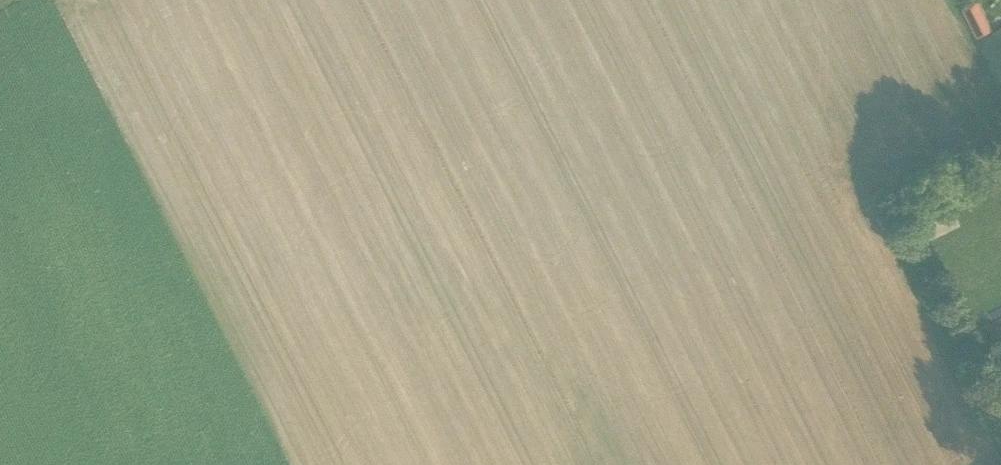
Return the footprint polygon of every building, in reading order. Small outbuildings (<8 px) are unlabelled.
[(984,15),(970,22),(979,40),(993,33),(984,15)]
